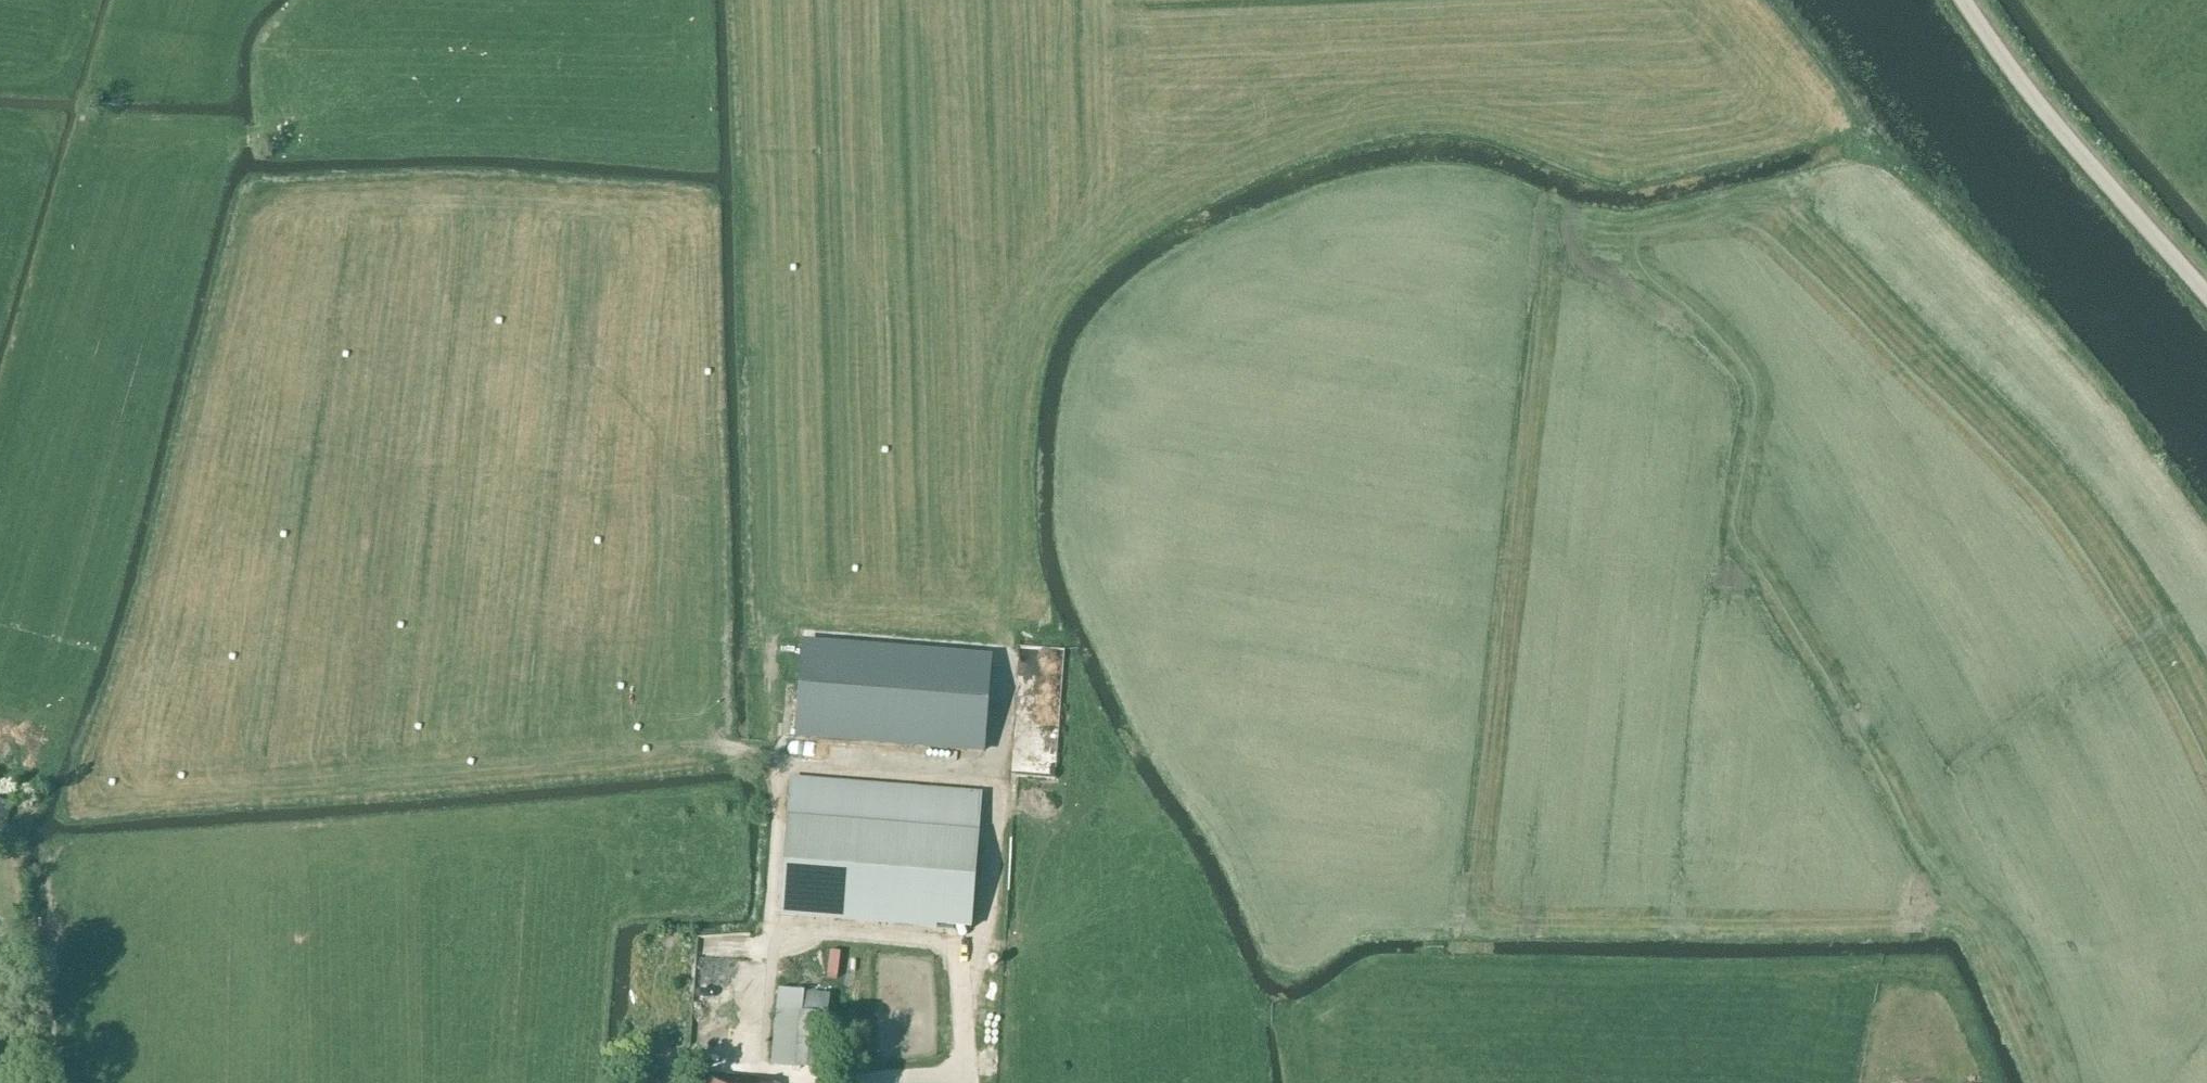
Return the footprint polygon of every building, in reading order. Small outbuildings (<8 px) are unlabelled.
[(984,752),(991,663),(802,647),(795,737),(984,752)] [(971,929),(978,836),(980,794),(788,781),(779,916),(971,929)] [(830,974),(839,975),(842,949),(832,948),(830,974)] [(822,1072),(827,1020),(826,1020),(828,998),(778,992),(770,1065),(791,1067),(791,1069),(822,1072)]
